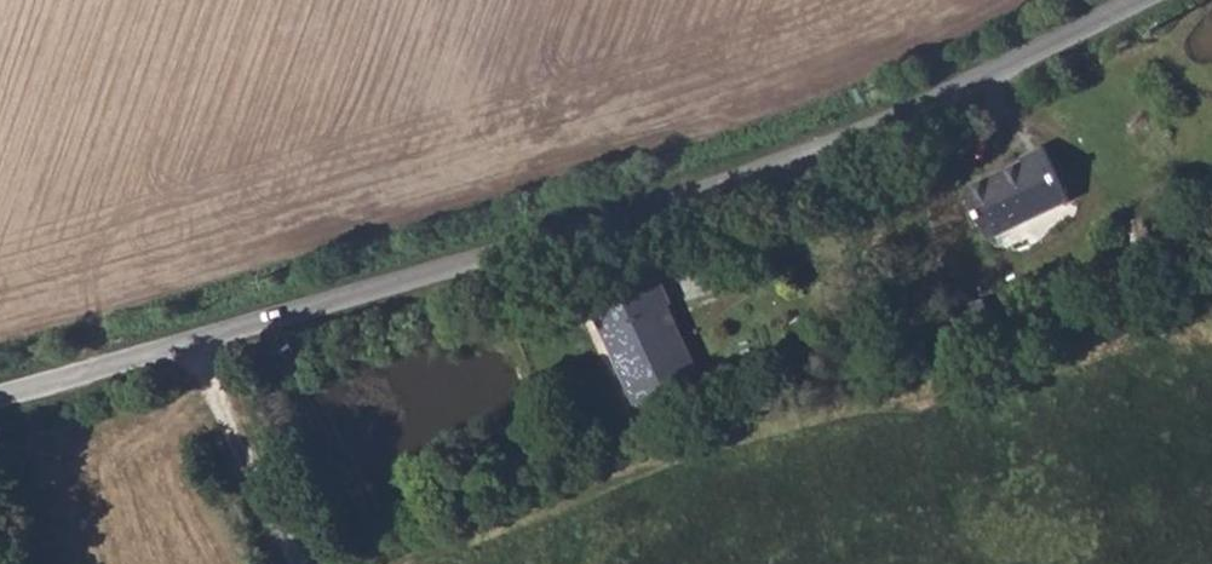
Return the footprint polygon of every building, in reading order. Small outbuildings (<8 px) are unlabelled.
[(1023,160),(966,187),(990,238),(1069,200),(1043,147),(1021,157),(1023,160)] [(655,311),(667,305),(657,284),(594,313),(636,403),(668,389),(686,380),(687,380),(655,311)] [(699,374),(667,305),(655,311),(687,380),(699,374)] [(691,391),(686,380),(668,389),(673,400),(691,391)]
